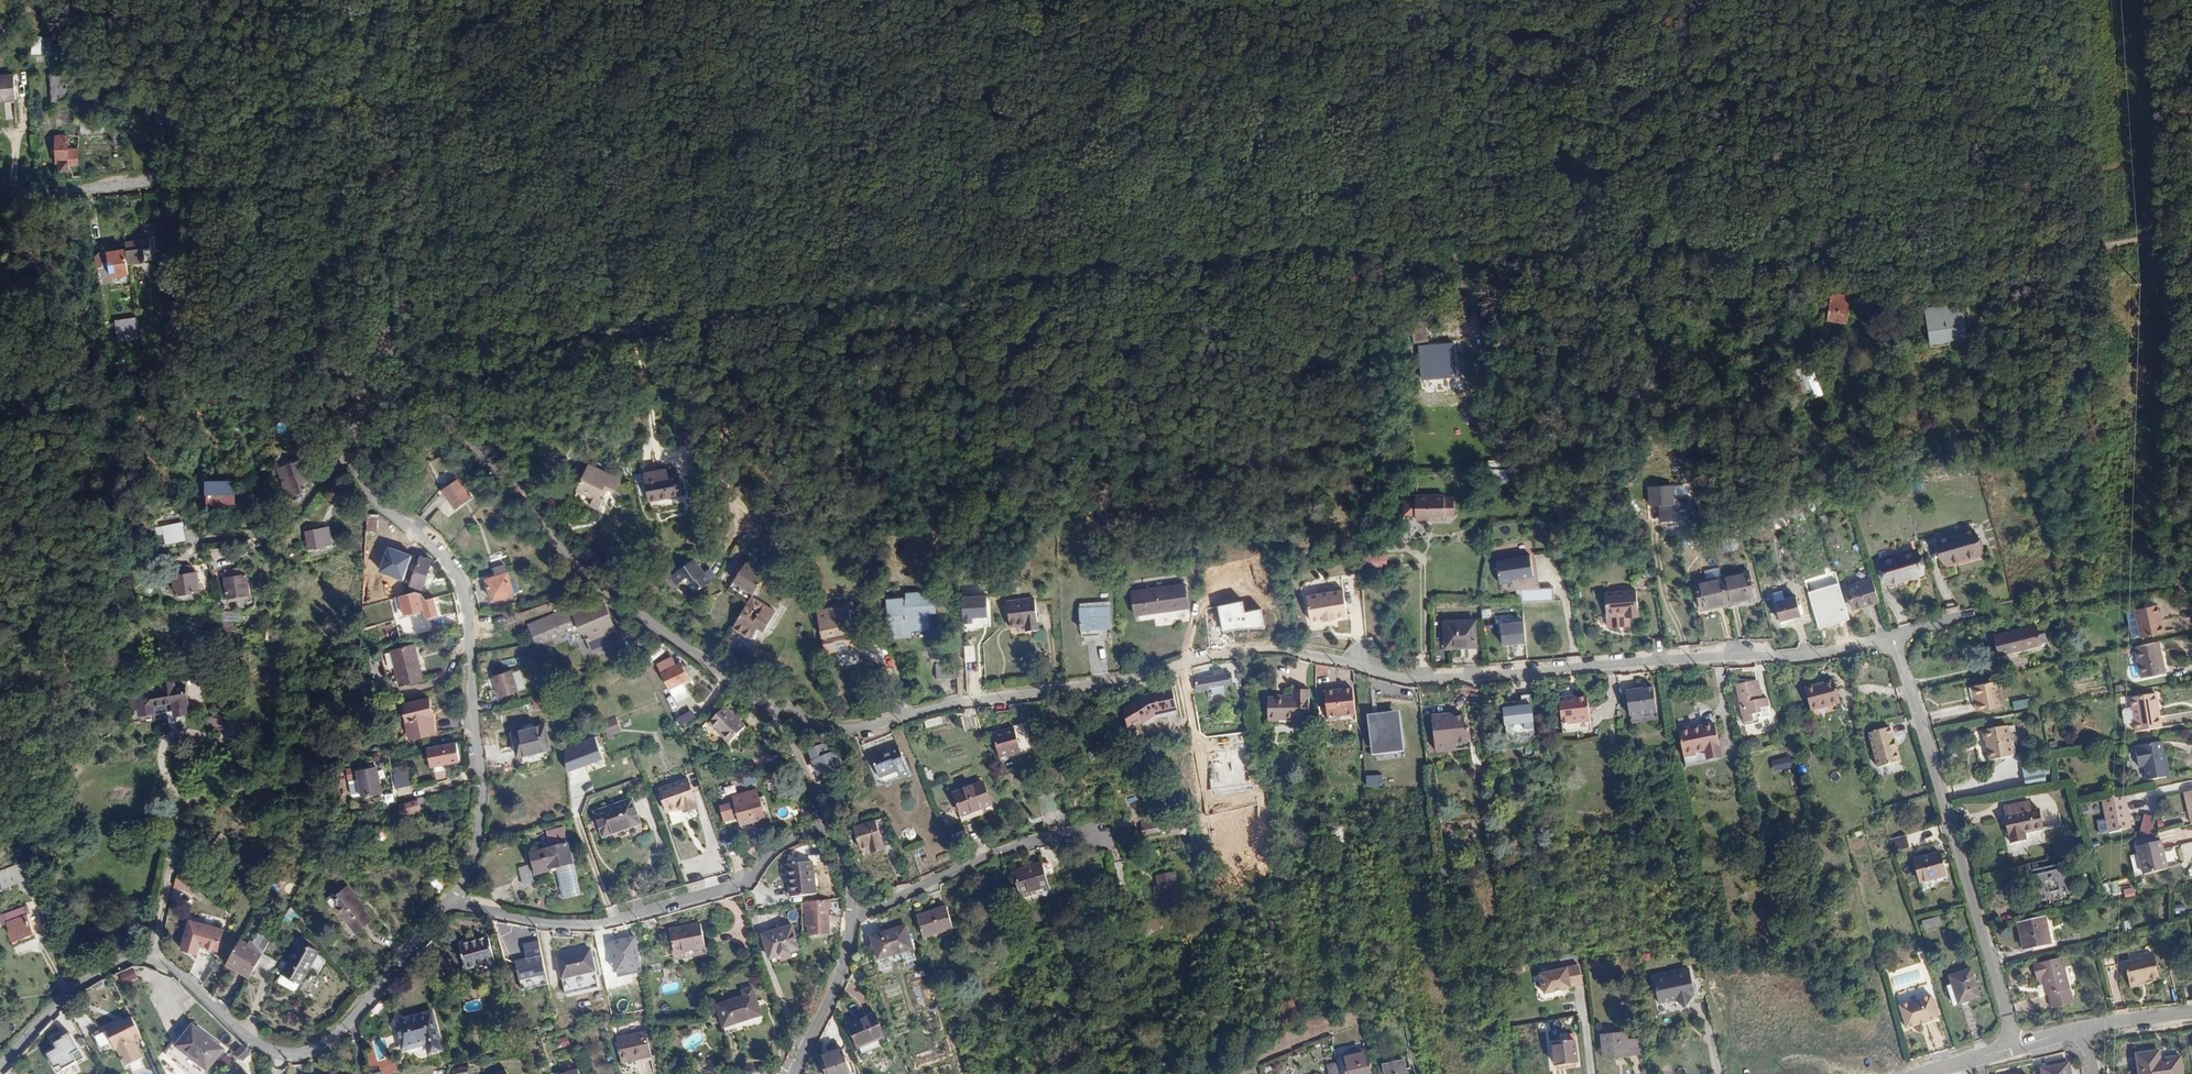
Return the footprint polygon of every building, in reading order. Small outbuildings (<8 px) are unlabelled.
[(65,36),(62,53),(72,54),(74,37),(65,36)] [(15,101),(15,74),(0,74),(0,101),(15,101)] [(52,75),(50,100),(64,100),(65,76),(52,75)] [(74,88),(73,100),(91,100),(91,89),(74,88)] [(69,132),(68,146),(81,147),(82,133),(69,132)] [(81,147),(68,146),(68,158),(71,158),(70,167),(78,167),(79,161),(89,162),(90,147),(81,147)] [(171,203),(171,226),(184,225),(184,216),(181,216),(180,203),(171,203)] [(125,243),(125,265),(143,264),(143,253),(150,252),(150,243),(125,243)] [(105,252),(105,278),(122,277),(121,251),(105,252)] [(1857,305),(1858,297),(1831,294),(1827,320),(1846,323),(1849,303),(1857,305)] [(1930,341),(1966,335),(1961,303),(1924,309),(1930,341)] [(137,317),(116,319),(118,341),(139,339),(137,317)] [(1428,342),(1426,321),(1411,323),(1413,343),(1428,342)] [(1967,341),(1966,335),(1930,341),(1930,347),(1967,341)] [(1458,365),(1456,348),(1431,350),(1433,373),(1447,372),(1446,366),(1458,365)] [(1799,385),(1797,374),(1784,376),(1787,388),(1799,385)] [(278,422),(276,431),(284,432),(286,424),(278,422)] [(690,436),(688,424),(679,426),(681,437),(690,436)] [(1855,449),(1854,433),(1842,434),(1843,449),(1855,449)] [(192,440),(194,482),(206,481),(207,504),(236,503),(235,480),(218,480),(217,463),(201,464),(201,440),(192,440)] [(614,492),(619,481),(588,467),(578,488),(594,496),(590,505),(599,509),(603,499),(599,497),(603,487),(614,492)] [(1507,482),(1508,469),(1495,468),(1494,482),(1507,482)] [(309,469),(281,480),(288,497),(306,490),(305,483),(313,480),(309,469)] [(682,494),(679,474),(668,476),(666,469),(644,473),(649,500),(682,494)] [(1737,480),(1735,470),(1725,472),(1721,473),(1724,483),(1737,480)] [(443,491),(456,509),(472,497),(459,479),(443,491)] [(1668,500),(1665,488),(1656,491),(1660,502),(1668,500)] [(1442,506),(1441,495),(1416,496),(1416,501),(1405,501),(1405,515),(1417,515),(1417,520),(1444,518),(1443,506),(1442,506)] [(507,509),(501,496),(485,503),(488,509),(497,505),(501,512),(507,509)] [(1677,507),(1660,508),(1660,521),(1699,519),(1698,505),(1689,505),(1688,498),(1677,499),(1677,507)] [(1108,525),(1107,511),(1098,512),(1099,526),(1108,525)] [(379,515),(369,515),(368,531),(378,531),(379,515)] [(164,534),(158,536),(159,542),(166,541),(166,544),(186,540),(183,522),(163,527),(164,534)] [(1762,530),(1761,524),(1748,527),(1749,534),(1762,530)] [(1741,539),(1738,525),(1725,529),(1728,543),(1741,539)] [(329,527),(305,532),(308,549),(333,544),(329,527)] [(1980,553),(1973,530),(1937,540),(1944,563),(1980,553)] [(1365,566),(1388,567),(1388,551),(1365,550),(1365,566)] [(1923,573),(1917,551),(1881,561),(1887,584),(1923,573)] [(710,563),(704,568),(694,553),(670,571),(676,579),(680,577),(688,578),(695,587),(716,572),(710,563)] [(1499,585),(1513,582),(1512,579),(1532,575),(1528,555),(1494,562),(1499,585)] [(431,561),(420,557),(411,585),(423,589),(429,570),(429,569),(431,561)] [(753,590),(765,573),(746,560),(734,577),(753,590)] [(494,567),(495,573),(508,570),(506,563),(494,567)] [(212,575),(213,580),(225,578),(228,597),(250,594),(247,575),(251,574),(250,570),(212,575)] [(1722,576),(1729,604),(1754,598),(1748,571),(1722,576)] [(1852,609),(1879,601),(1869,571),(1842,579),(1852,609)] [(209,572),(197,574),(200,591),(212,589),(209,572)] [(200,591),(197,574),(197,573),(174,577),(177,595),(200,591)] [(519,593),(514,579),(509,581),(507,574),(486,580),(492,601),(519,593)] [(1701,610),(1729,604),(1722,576),(1695,582),(1701,610)] [(1185,585),(1131,592),(1135,616),(1154,613),(1156,627),(1174,624),(1174,620),(1190,618),(1185,585)] [(1348,615),(1343,590),(1307,597),(1312,622),(1324,620),(1324,621),(1336,619),(1336,618),(1348,615)] [(1775,603),(1784,600),(1782,591),(1773,593),(1775,603)] [(936,604),(936,592),(905,595),(905,598),(887,600),(889,616),(891,635),(908,633),(908,630),(929,628),(927,613),(934,612),(934,604),(936,604)] [(1638,613),(1636,592),(1606,594),(1608,619),(1618,618),(1618,612),(1627,612),(1627,615),(1638,613)] [(763,625),(775,609),(752,593),(731,621),(749,634),(758,621),(763,625)] [(981,616),(990,616),(989,594),(963,595),(964,628),(982,627),(981,616)] [(1796,597),(1784,600),(1775,603),(1780,621),(1801,615),(1796,597)] [(1038,632),(1034,599),(1007,603),(1010,628),(1025,626),(1026,633),(1038,632)] [(1081,609),(1082,629),(1110,627),(1108,600),(1086,601),(1087,608),(1081,609)] [(1242,601),(1217,607),(1223,632),(1237,629),(1264,629),(1261,609),(1244,612),(1242,601)] [(593,652),(608,646),(609,649),(618,645),(615,640),(617,639),(613,628),(611,628),(607,619),(609,617),(604,605),(590,610),(588,607),(580,610),(578,604),(529,624),(537,644),(566,633),(564,629),(577,623),(581,632),(586,630),(589,637),(587,639),(593,652)] [(2162,618),(2159,605),(2137,610),(2142,637),(2165,632),(2162,618)] [(419,610),(409,612),(412,623),(422,620),(419,610)] [(241,611),(220,611),(220,620),(240,621),(241,611)] [(832,657),(854,654),(852,644),(856,643),(854,631),(848,632),(844,613),(813,618),(822,659),(832,657)] [(1476,647),(1475,621),(1444,622),(1445,648),(1476,647)] [(1501,621),(1502,643),(1527,643),(1527,621),(1501,621)] [(2036,624),(1995,634),(2000,659),(2041,650),(2040,643),(2047,642),(2045,633),(2038,635),(2036,624)] [(2158,642),(2135,647),(2142,678),(2164,673),(2160,653),(2158,642)] [(417,646),(396,651),(404,687),(428,682),(423,663),(421,664),(417,646)] [(857,671),(854,654),(832,657),(836,674),(857,671)] [(657,665),(661,673),(674,698),(684,693),(679,684),(686,680),(684,675),(686,674),(681,663),(676,666),(671,657),(657,665)] [(957,677),(957,663),(936,665),(937,678),(957,677)] [(1233,685),(1231,674),(1224,676),(1223,670),(1213,672),(1214,677),(1198,680),(1200,692),(1215,688),(1216,694),(1227,692),(1226,686),(1233,685)] [(512,671),(491,678),(498,699),(519,692),(512,671)] [(156,690),(155,687),(128,692),(131,710),(139,709),(140,715),(160,712),(158,705),(178,701),(181,713),(194,711),(189,684),(179,686),(178,680),(167,682),(168,688),(156,690)] [(2002,705),(1997,680),(1972,685),(1976,701),(1974,701),(1976,711),(2002,705)] [(1834,681),(1804,688),(1812,716),(1841,709),(1834,681)] [(1759,705),(1755,682),(1737,685),(1743,717),(1763,713),(1762,704),(1759,705)] [(1181,709),(1176,686),(1161,689),(1162,691),(1147,694),(1128,711),(1132,729),(1143,720),(1144,725),(1160,713),(1181,709)] [(1354,697),(1353,688),(1345,689),(1345,692),(1339,693),(1340,699),(1354,697)] [(1632,717),(1656,713),(1653,688),(1628,691),(1632,717)] [(1309,724),(1308,690),(1293,690),(1293,698),(1266,699),(1267,721),(1294,720),(1294,725),(1309,724)] [(1356,715),(1354,697),(1340,699),(1339,693),(1337,693),(1336,690),(1324,692),(1326,707),(1318,708),(1320,726),(1329,725),(1328,718),(1356,715)] [(711,709),(719,698),(713,693),(704,704),(711,709)] [(791,702),(794,699),(789,694),(786,698),(791,702)] [(1534,733),(1530,695),(1521,696),(1522,702),(1523,707),(1504,710),(1507,737),(1534,733)] [(2152,708),(2155,707),(2153,695),(2127,701),(2129,709),(2132,723),(2134,734),(2160,729),(2157,717),(2154,717),(2152,708)] [(1584,709),(1589,708),(1587,697),(1575,698),(1570,699),(1569,696),(1559,698),(1563,724),(1575,723),(1573,711),(1584,709)] [(545,707),(543,698),(533,700),(535,709),(545,707)] [(2030,698),(2013,701),(2015,710),(2032,707),(2030,698)] [(429,699),(402,705),(410,739),(435,733),(431,717),(433,716),(429,699)] [(745,727),(725,707),(708,724),(729,744),(745,727)] [(691,709),(676,718),(681,727),(697,718),(691,709)] [(1573,711),(1575,723),(1586,721),(1584,709),(1573,711)] [(2132,723),(2129,709),(2120,711),(2118,713),(2120,724),(2124,725),(2132,723)] [(216,714),(209,720),(217,732),(225,726),(216,714)] [(963,730),(981,726),(978,715),(960,720),(963,730)] [(1356,722),(1356,715),(1328,718),(1329,725),(1356,722)] [(1454,741),(1457,744),(1465,743),(1470,737),(1469,727),(1465,725),(1464,717),(1454,718),(1450,715),(1432,717),(1436,743),(1454,741)] [(621,732),(615,717),(602,722),(608,737),(621,732)] [(1399,720),(1370,721),(1372,754),(1402,753),(1399,720)] [(1691,726),(1689,726),(1695,753),(1696,753),(1696,750),(1705,748),(1706,757),(1715,756),(1714,753),(1720,751),(1715,723),(1701,725),(1702,727),(1691,729),(1691,726)] [(2022,724),(2013,725),(2014,737),(2024,736),(2022,724)] [(551,749),(545,725),(511,733),(517,757),(551,749)] [(1695,753),(1689,726),(1678,728),(1683,754),(1695,753)] [(1880,776),(1904,771),(1893,726),(1869,732),(1880,776)] [(1985,742),(1987,742),(1989,741),(1991,750),(1989,750),(1991,760),(2014,755),(2008,726),(1983,731),(1985,742)] [(1020,752),(1014,729),(992,734),(999,758),(1020,752)] [(603,758),(595,737),(561,750),(569,771),(603,758)] [(838,750),(833,740),(821,745),(819,739),(809,743),(812,749),(808,751),(812,761),(838,750)] [(1748,739),(1748,748),(1760,749),(1760,739),(1748,739)] [(462,762),(458,741),(426,748),(430,768),(462,762)] [(1458,750),(1457,744),(1454,741),(1436,743),(1436,752),(1458,750)] [(2161,758),(2158,742),(2138,746),(2138,747),(2133,748),(2137,767),(2142,767),(2145,781),(2165,777),(2161,758)] [(908,775),(897,748),(890,751),(890,752),(883,754),(882,752),(871,756),(879,778),(897,771),(900,778),(908,775)] [(1793,768),(1790,758),(1774,762),(1777,772),(1793,768)] [(2049,763),(2023,766),(2025,783),(2051,780),(2049,763)] [(394,785),(411,786),(412,765),(395,764),(394,785)] [(346,767),(349,778),(357,777),(355,766),(346,767)] [(379,767),(359,769),(362,796),(382,793),(379,767)] [(756,783),(754,776),(746,778),(748,785),(756,783)] [(213,782),(192,794),(197,802),(218,791),(213,782)] [(991,806),(983,783),(953,794),(962,817),(991,806)] [(689,790),(674,795),(661,799),(669,822),(679,818),(683,820),(686,819),(687,820),(698,816),(697,812),(689,790)] [(697,812),(698,816),(700,816),(691,790),(689,790),(697,812)] [(764,822),(756,793),(732,800),(733,805),(719,809),(724,826),(738,822),(740,829),(764,822)] [(2121,804),(2120,796),(2100,799),(2106,835),(2129,830),(2127,814),(2125,804),(2121,804)] [(602,838),(610,835),(639,825),(630,800),(601,810),(594,813),(602,838)] [(630,800),(639,825),(640,825),(631,800),(630,800)] [(419,801),(402,804),(404,812),(420,808),(419,801)] [(2043,828),(2039,810),(2031,811),(2029,802),(2003,808),(2005,817),(2004,817),(2008,836),(2009,836),(2011,844),(2025,841),(2024,833),(2043,828)] [(1054,815),(1052,807),(1039,809),(1041,818),(1054,815)] [(953,810),(941,815),(946,826),(958,821),(953,810)] [(1195,829),(1193,820),(1171,824),(1173,833),(1195,829)] [(328,826),(321,822),(317,829),(324,833),(328,826)] [(883,847),(873,822),(852,830),(861,852),(870,848),(872,852),(883,847)] [(2160,841),(2159,833),(2136,839),(2138,846),(2160,841)] [(1909,848),(1905,835),(1890,839),(1894,853),(1909,848)] [(2163,853),(2160,841),(2138,846),(2144,874),(2167,869),(2163,853)] [(573,864),(568,845),(526,855),(531,875),(573,864)] [(1946,876),(1939,852),(1914,859),(1921,883),(1946,876)] [(31,878),(24,861),(0,869),(0,882),(2,888),(31,878)] [(816,894),(812,862),(786,865),(790,897),(816,894)] [(1049,887),(1042,863),(1013,873),(1021,896),(1049,887)] [(2038,874),(2044,901),(2072,895),(2066,868),(2038,874)] [(1180,901),(1175,873),(1156,877),(1158,887),(1154,888),(1155,896),(1160,895),(1162,905),(1180,901)] [(173,888),(195,894),(197,886),(175,880),(173,888)] [(346,887),(330,900),(357,934),(373,921),(346,887)] [(2134,887),(2124,890),(2127,898),(2137,895),(2134,887)] [(828,908),(828,900),(815,902),(816,910),(805,910),(806,927),(808,926),(809,935),(830,934),(829,918),(841,917),(841,908),(828,908)] [(953,929),(946,907),(917,916),(924,939),(953,929)] [(1154,932),(1161,927),(1152,914),(1146,919),(1154,932)] [(27,916),(7,923),(13,940),(33,933),(27,916)] [(2017,922),(2021,939),(2048,933),(2045,916),(2017,922)] [(1941,926),(1938,917),(1922,922),(1924,930),(1941,926)] [(867,936),(879,932),(875,918),(862,922),(867,936)] [(190,919),(181,948),(197,953),(199,945),(217,951),(224,930),(190,919)] [(704,949),(698,922),(670,929),(675,955),(704,949)] [(799,950),(792,926),(762,935),(770,959),(799,950)] [(912,950),(906,926),(871,936),(878,960),(912,950)] [(251,947),(263,953),(270,940),(258,933),(251,947)] [(2048,933),(2021,939),(2023,949),(2051,944),(2048,933)] [(488,938),(460,946),(466,970),(495,962),(488,938)] [(239,940),(228,962),(251,975),(263,953),(251,947),(239,940)] [(318,951),(300,941),(279,979),(280,982),(294,990),(297,989),(318,951)] [(549,977),(541,942),(525,946),(529,962),(517,964),(522,983),(549,977)] [(70,945),(62,948),(66,965),(70,964),(73,969),(78,968),(76,962),(70,945)] [(594,971),(589,949),(557,957),(562,979),(594,971)] [(2153,953),(2125,961),(2132,985),(2145,981),(2160,977),(2153,953)] [(2073,1001),(2060,955),(2032,963),(2036,979),(2040,978),(2046,994),(2049,994),(2053,1007),(2073,1001)] [(1572,989),(1571,988),(1584,985),(1579,966),(1540,974),(1545,995),(1572,989)] [(119,972),(123,983),(138,978),(134,967),(119,972)] [(1695,995),(1688,969),(1672,973),(1673,976),(1653,981),(1658,1004),(1675,1000),(1676,1002),(1685,1007),(1691,998),(1691,996),(1695,995)] [(1952,984),(1958,1004),(1980,998),(1971,970),(1949,977),(1952,984)] [(1953,1006),(1958,1004),(1952,984),(1947,986),(1953,1006)] [(716,1006),(721,1022),(733,1018),(735,1025),(762,1016),(753,988),(740,992),(742,998),(716,1006)] [(1939,1020),(1931,998),(1919,1002),(1918,1003),(1912,1005),(1910,1004),(1899,1008),(1906,1031),(1917,1027),(1918,1025),(1924,1023),(1926,1024),(1939,1020)] [(432,1012),(396,1022),(403,1051),(427,1045),(430,1055),(443,1052),(432,1012)] [(887,1044),(875,1013),(848,1025),(860,1055),(887,1044)] [(139,1039),(128,1018),(118,1023),(113,1026),(111,1023),(102,1028),(113,1052),(115,1051),(123,1068),(140,1060),(132,1044),(132,1042),(139,1039)] [(733,1018),(721,1022),(723,1029),(735,1025),(733,1018)] [(192,1025),(176,1047),(207,1071),(223,1050),(192,1025)] [(64,1031),(52,1034),(53,1040),(66,1037),(64,1031)] [(645,1032),(616,1038),(621,1062),(650,1056),(645,1032)] [(1566,1042),(1553,1043),(1556,1065),(1579,1062),(1575,1040),(1574,1040),(1574,1033),(1565,1034),(1566,1042)] [(1642,1054),(1641,1039),(1628,1040),(1628,1035),(1611,1037),(1613,1057),(1642,1054)] [(247,1051),(242,1046),(236,1053),(242,1060),(249,1053),(247,1051)] [(842,1050),(823,1056),(829,1073),(851,1073),(842,1050)] [(1366,1050),(1343,1055),(1347,1073),(1371,1073),(1366,1050)] [(2138,1073),(2181,1073),(2177,1057),(2157,1061),(2155,1053),(2134,1057),(2138,1073)] [(1336,1062),(1327,1064),(1329,1073),(1339,1073),(1336,1062)] [(1404,1062),(1383,1066),(1385,1073),(1406,1073),(1404,1062)] [(2069,1063),(2041,1068),(2042,1073),(2071,1073),(2069,1063)]
